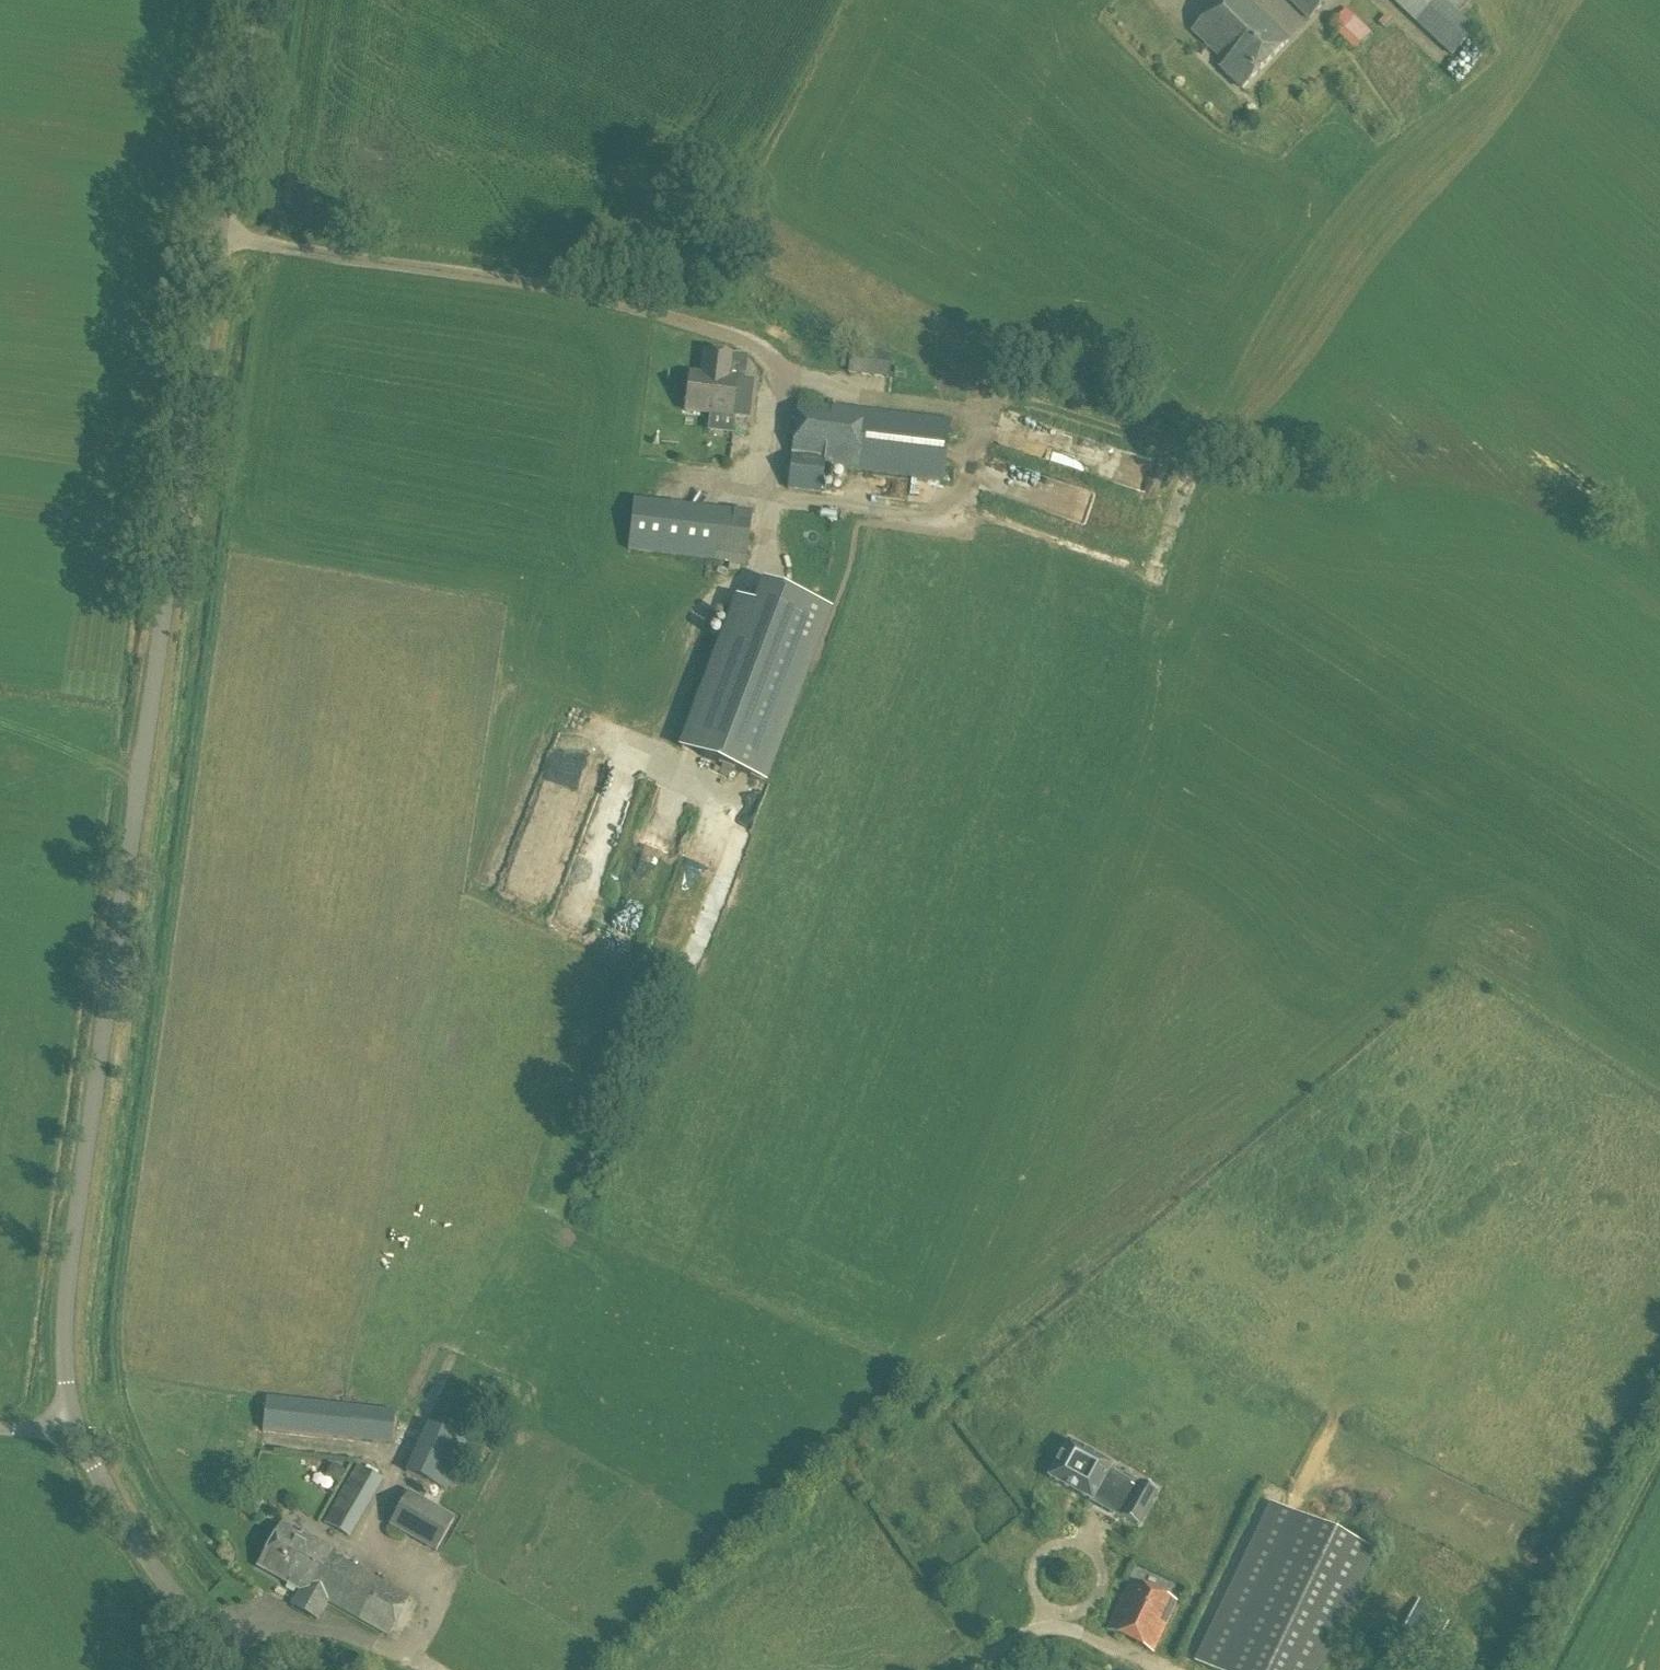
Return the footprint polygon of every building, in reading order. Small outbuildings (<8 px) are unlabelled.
[(1290,41),(1248,0),(1222,0),(1192,31),(1225,63),(1220,67),(1243,89),(1290,41)] [(1326,0),(1289,0),(1308,19),(1326,0)] [(1451,56),(1476,30),(1444,0),(1391,0),(1451,56)] [(1354,51),(1371,33),(1346,8),(1329,25),(1354,51)] [(887,378),(890,355),(850,350),(847,373),(887,378)] [(729,378),(732,356),(703,352),(701,376),(690,374),(685,411),(731,416),(736,379),(729,378)] [(752,387),(752,414),(749,414),(749,422),(760,422),(760,387),(752,387)] [(944,482),(951,420),(797,400),(787,489),(822,494),(824,481),(831,482),(831,469),(944,482)] [(627,550),(643,552),(746,564),(752,514),(633,500),(629,529),(627,550)] [(765,584),(757,606),(700,755),(702,756),(764,779),(828,608),(765,584)] [(391,1445),(395,1411),(265,1397),(262,1431),(391,1445)] [(447,1491),(469,1443),(427,1424),(405,1472),(447,1491)] [(1136,1485),(1108,1470),(1110,1466),(1068,1443),(1049,1477),(1091,1500),(1093,1497),(1122,1512),(1120,1516),(1139,1527),(1158,1492),(1138,1481),(1136,1485)] [(349,1538),(382,1480),(357,1466),(324,1523),(349,1538)] [(435,1552),(454,1517),(408,1491),(389,1525),(435,1552)] [(1374,1554),(1271,1504),(1195,1662),(1212,1669),(1318,1669),(1374,1554)] [(387,1637),(409,1596),(333,1554),(335,1550),(283,1522),(258,1568),(300,1591),(291,1606),(317,1620),(326,1604),(387,1637)] [(1155,1651),(1177,1603),(1129,1581),(1107,1628),(1155,1651)] [(1441,1611),(1419,1599),(1404,1629),(1425,1641),(1438,1618),(1441,1611)]
